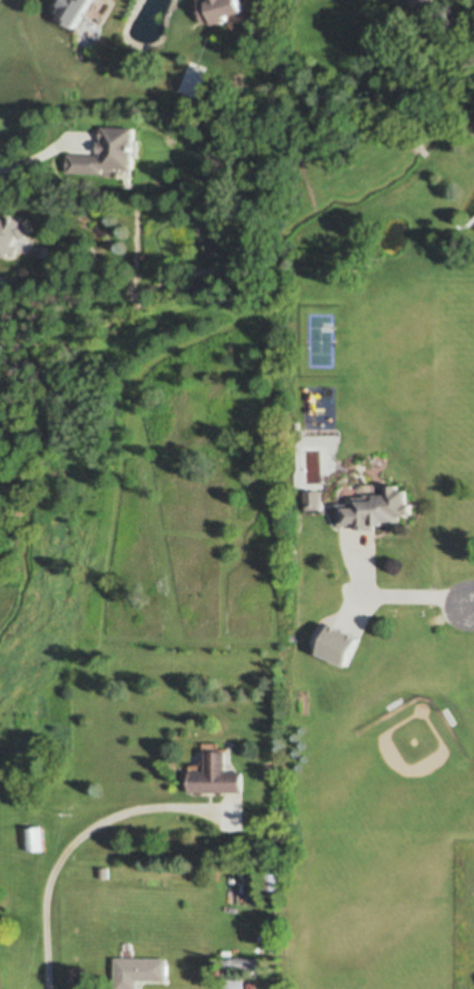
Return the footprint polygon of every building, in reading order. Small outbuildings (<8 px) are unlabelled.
[(55,5),(58,0),(91,0),(75,26),(63,19),(63,18),(61,17),(63,13),(59,10),(60,9),(55,5)] [(202,7),(200,0),(243,0),(245,9),(229,14),(230,18),(215,23),(214,19),(204,22),(200,8),(202,7)] [(104,125),(136,126),(135,140),(139,140),(139,155),(135,155),(134,168),(117,167),(116,175),(103,175),(103,172),(69,171),(70,166),(68,166),(69,157),(70,157),(70,153),(103,154),(103,151),(100,151),(100,140),(103,140),(103,137),(102,137),(102,128),(104,128),(104,125)] [(11,256),(0,250),(0,212),(5,214),(6,212),(29,223),(30,228),(27,236),(24,237),(20,238),(17,243),(19,244),(20,247),(17,254),(14,255),(12,254),(11,256)] [(338,503),(355,503),(355,500),(360,500),(360,497),(366,497),(366,494),(387,494),(387,485),(398,485),(398,489),(407,490),(407,503),(412,503),(412,513),(407,513),(407,516),(400,516),(401,524),(375,525),(375,529),(356,529),(356,525),(338,525),(338,503)] [(306,491),(322,490),(322,509),(306,509),(306,491)] [(332,625),(360,637),(347,667),(319,654),(332,625)] [(191,772),(191,764),(200,764),(204,760),(204,742),(219,742),(219,751),(228,751),(228,771),(244,771),(244,792),(191,792),(191,772)] [(29,851),(28,828),(43,827),(44,850),(29,851)] [(273,867),(273,857),(283,857),(283,867),(273,867)] [(100,867),(109,867),(109,878),(100,878),(100,867)] [(283,872),(283,895),(266,896),(265,872),(283,872)] [(139,981),(138,988),(116,988),(116,958),(168,958),(168,982),(139,981)] [(228,959),(266,959),(266,969),(228,969),(228,959)] [(244,978),(245,988),(224,988),(224,978),(244,978)]
